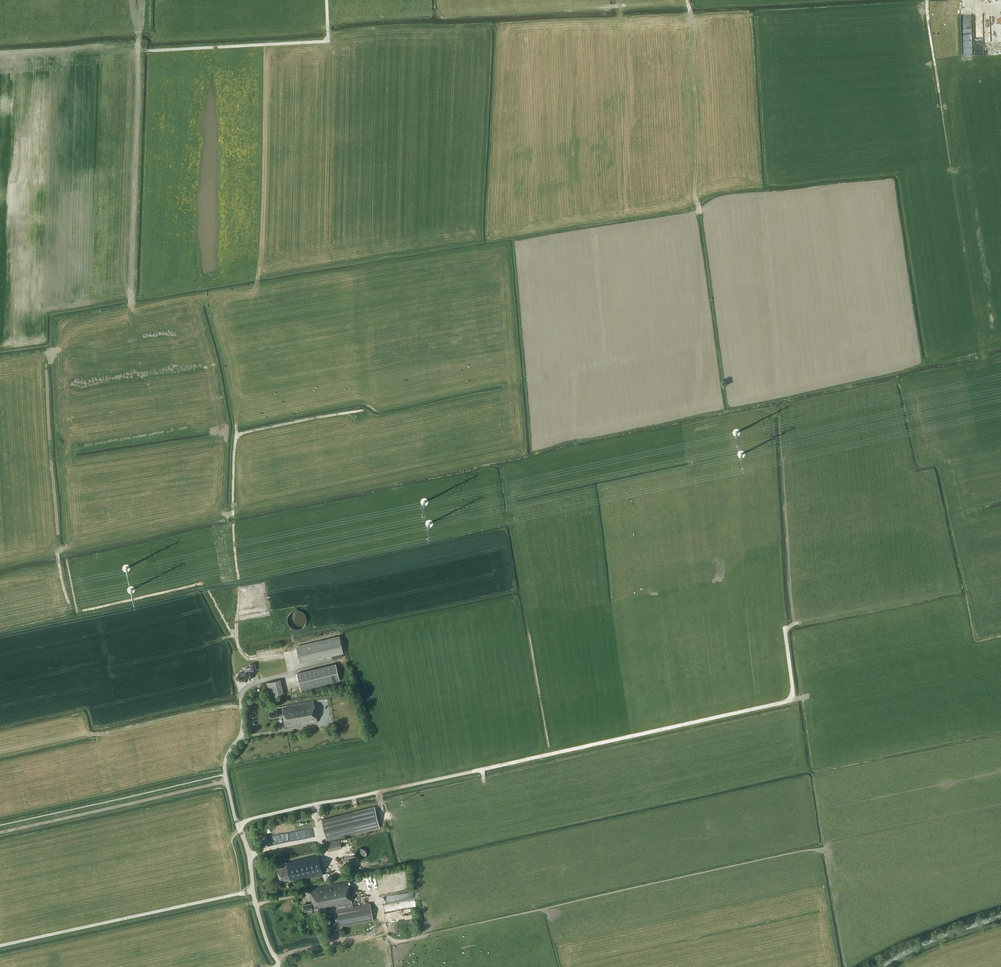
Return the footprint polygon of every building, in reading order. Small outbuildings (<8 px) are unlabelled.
[(983,33),(983,41),(991,41),(991,24),(988,24),(988,31),(985,30),(985,33),(983,33)] [(288,623),(302,625),(305,612),(290,609),(288,623)] [(344,653),(340,635),(296,646),(301,663),(332,656),(333,659),(343,657),(342,653),(344,653)] [(256,670),(255,663),(251,664),(251,667),(244,668),(245,672),(238,673),(238,674),(237,675),(237,676),(237,678),(238,679),(239,679),(239,681),(243,680),(243,681),(247,680),(247,679),(251,679),(250,671),(252,671),(256,670)] [(336,664),(329,665),(297,673),(301,689),(333,681),(340,680),(336,664)] [(284,694),(281,679),(266,683),(269,698),(284,694)] [(286,727),(318,722),(314,701),(277,707),(277,709),(269,710),(271,718),(278,717),(278,716),(284,715),(286,727)] [(327,841),(380,828),(375,806),(322,819),(327,841)] [(342,848),(340,839),(326,842),(329,851),(342,848)] [(367,855),(367,853),(367,852),(367,851),(366,850),(365,849),(363,848),(362,848),(361,848),(360,848),(359,848),(358,849),(357,849),(357,850),(356,851),(356,852),(356,853),(356,854),(356,855),(357,857),(359,858),(360,859),(361,859),(362,859),(363,858),(364,858),(365,857),(366,856),(367,855)] [(323,874),(318,855),(286,862),(287,865),(285,865),(285,866),(278,868),(281,881),(290,879),(291,880),(294,879),(294,881),(323,874)] [(307,903),(303,904),(305,911),(313,909),(318,908),(318,909),(329,907),(333,906),(335,906),(336,906),(337,909),(336,909),(334,910),(338,927),(373,920),(370,903),(353,906),(348,881),(348,882),(309,889),(310,892),(312,903),(307,903)] [(411,918),(405,919),(406,923),(402,923),(404,932),(401,933),(401,936),(412,935),(412,929),(413,929),(411,918)]
